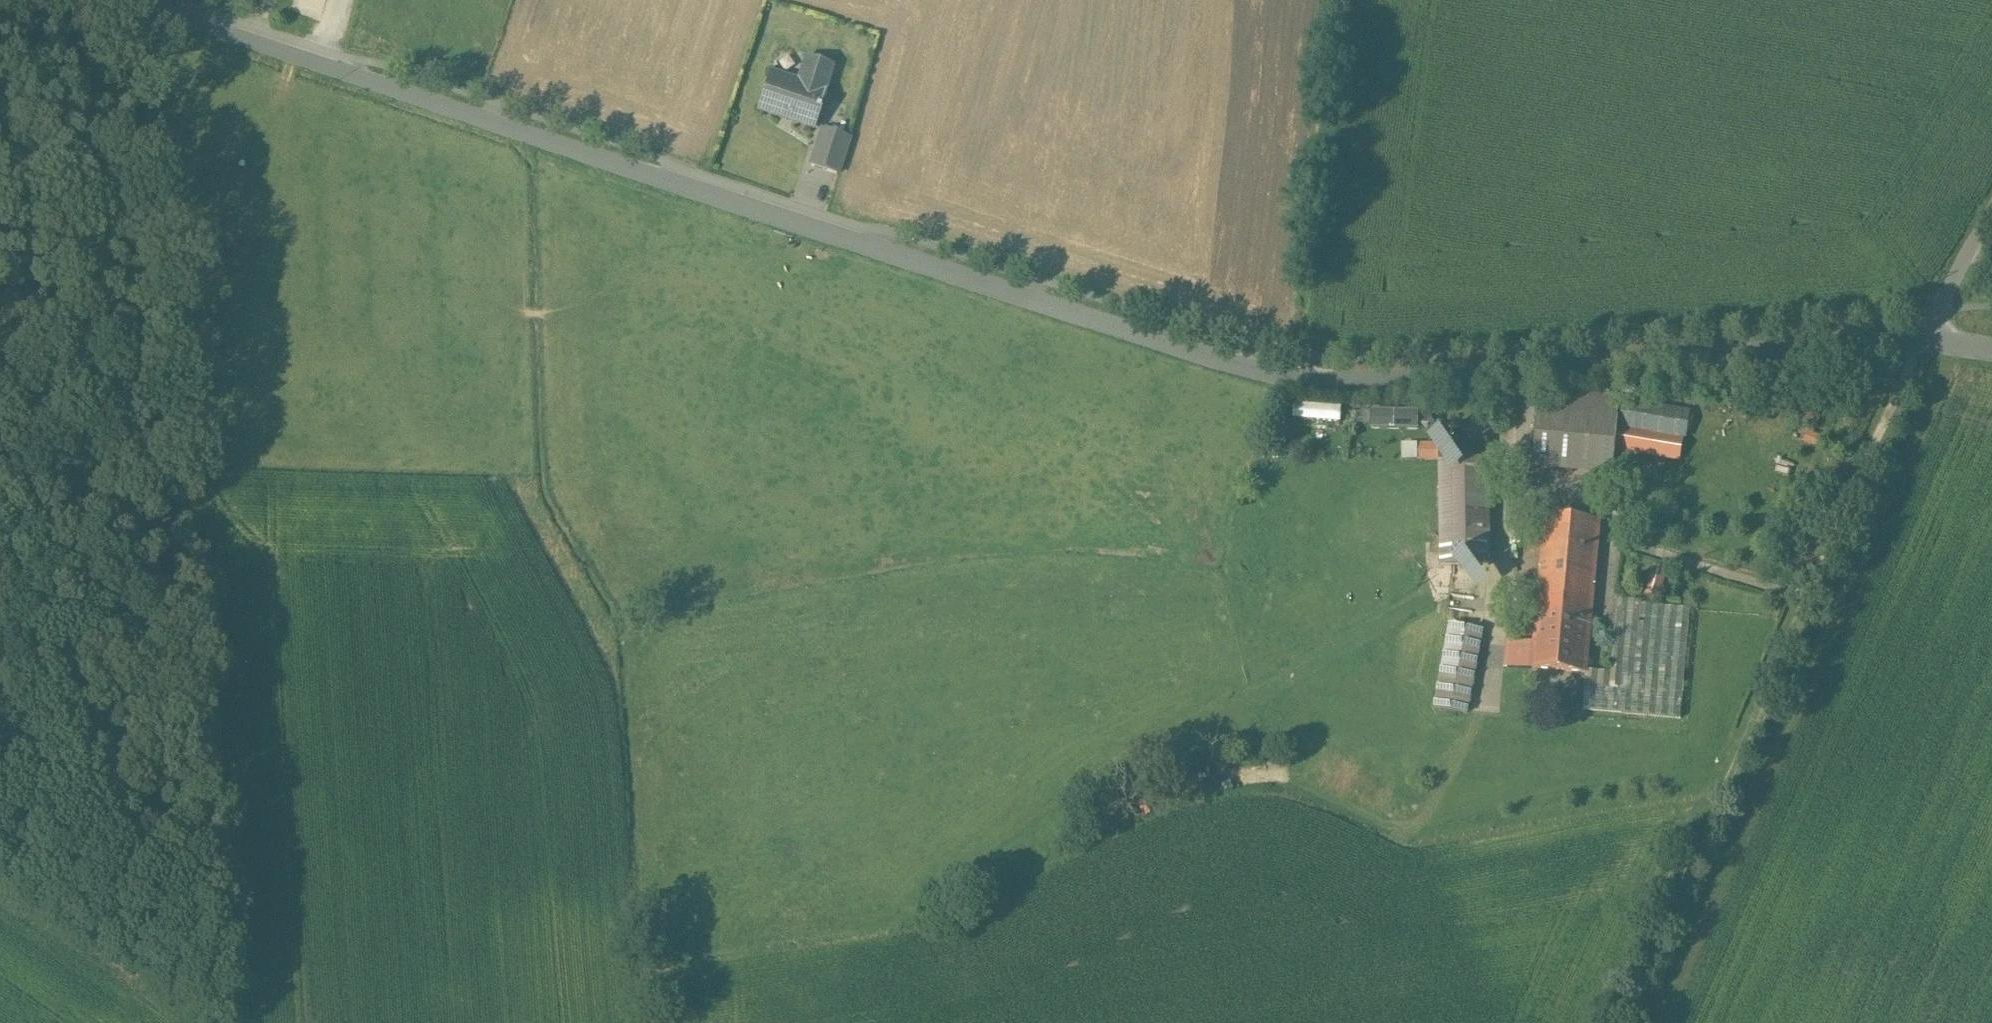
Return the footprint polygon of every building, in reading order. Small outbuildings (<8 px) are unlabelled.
[(799,82),(770,74),(759,112),(813,128),(831,67),(806,60),(799,82)] [(822,130),(811,165),(838,173),(848,139),(822,130)] [(1619,400),(1561,395),(1559,411),(1539,409),(1534,469),(1612,476),(1615,450),(1617,430),(1619,400)] [(1296,420),(1344,421),(1344,405),(1296,404),(1296,420)] [(1373,427),(1420,428),(1421,410),(1373,409),(1373,427)] [(1682,440),(1617,430),(1615,450),(1679,460),(1682,440)] [(1487,461),(1440,462),(1442,566),(1489,566),(1487,461)] [(1598,522),(1546,518),(1538,611),(1590,616),(1598,522)] [(1665,571),(1654,568),(1647,594),(1657,597),(1665,571)] [(1455,596),(1452,623),(1473,624),(1475,597),(1455,596)] [(1586,708),(1643,713),(1677,716),(1686,609),(1640,606),(1641,602),(1621,600),(1615,675),(1585,672),(1585,674),(1584,686),(1587,686),(1586,708)] [(1590,616),(1538,611),(1533,669),(1585,674),(1585,672),(1590,616)] [(1482,633),(1450,627),(1435,707),(1467,713),(1482,633)]
